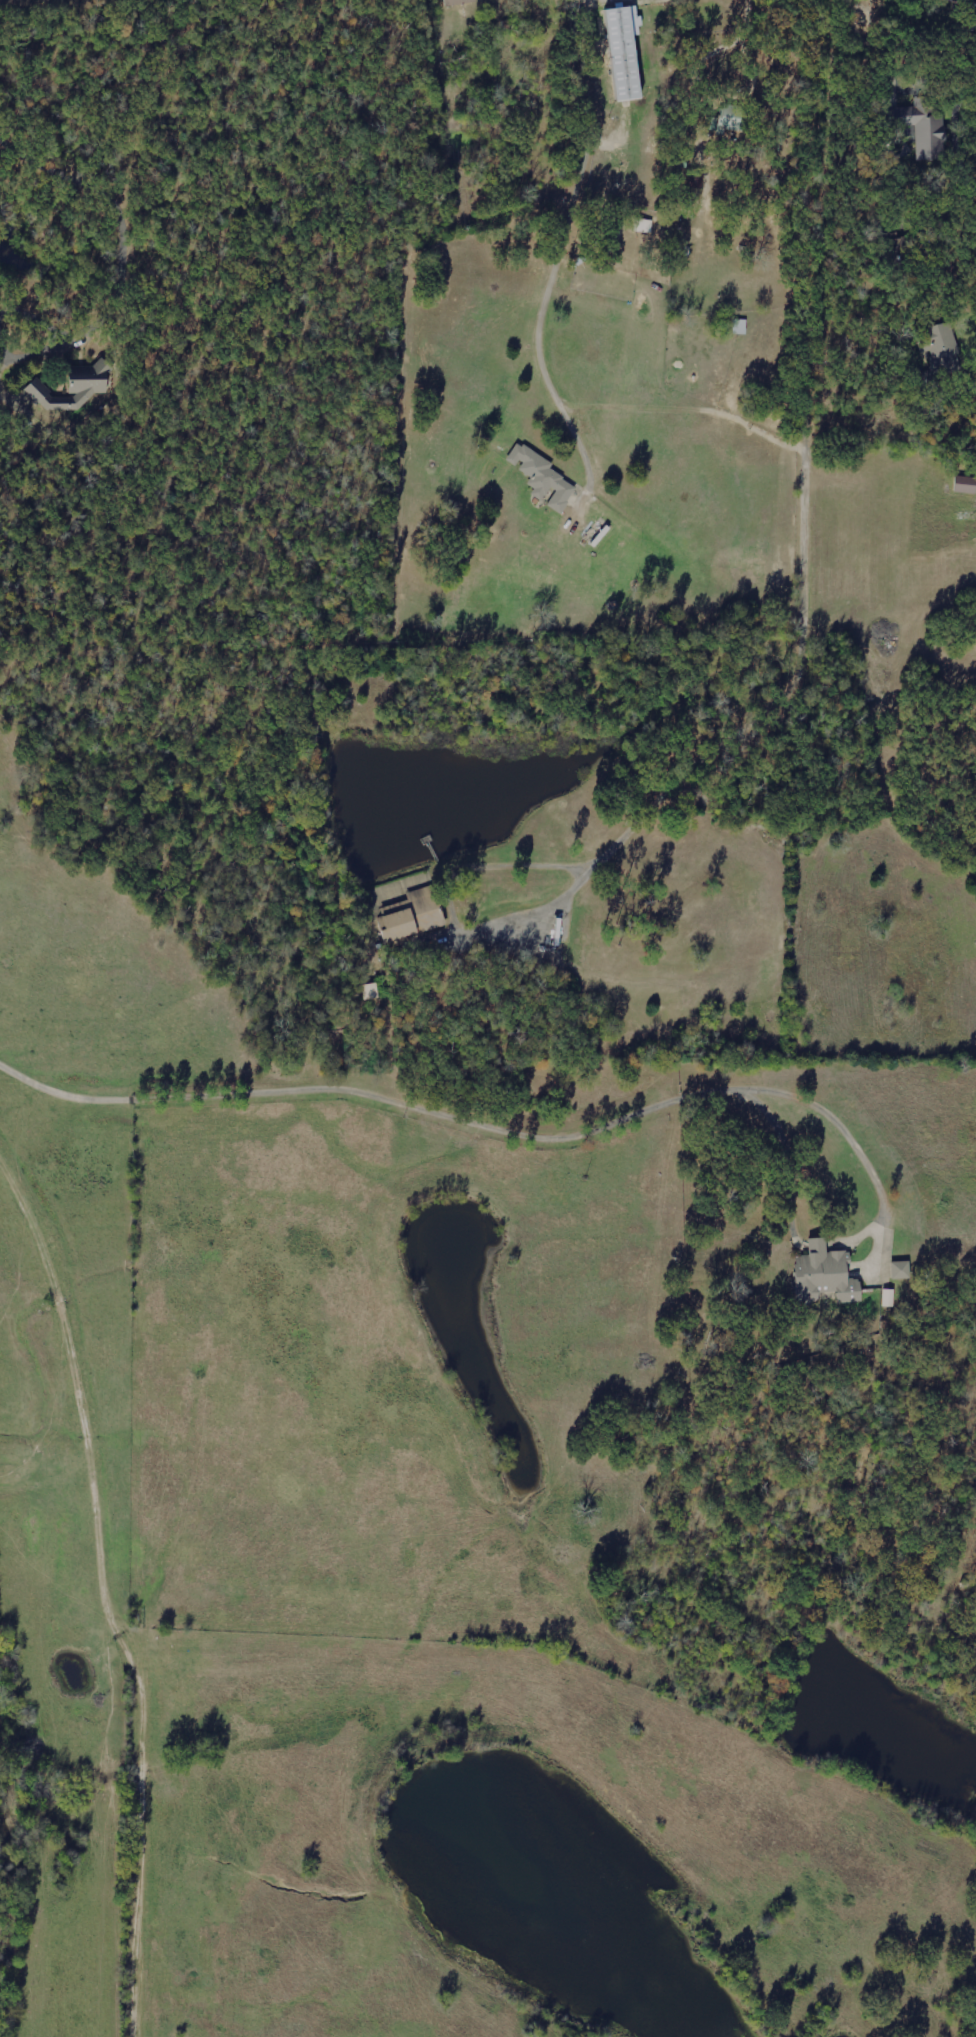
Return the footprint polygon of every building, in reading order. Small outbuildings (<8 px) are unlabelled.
[(618,100),(644,98),(638,34),(643,34),(641,14),(639,15),(638,6),(609,8),(618,100)] [(919,125),(921,160),(948,159),(947,132),(946,132),(944,105),(934,105),(933,96),(917,97),(918,107),(891,108),(891,116),(885,116),(886,127),(919,125)] [(961,362),(952,323),(919,331),(924,352),(931,351),(935,368),(961,362)] [(110,395),(110,365),(104,359),(94,370),(72,370),(71,395),(64,403),(53,392),(53,391),(39,377),(26,390),(42,404),(51,404),(51,409),(67,409),(73,402),(77,406),(88,395),(110,395)] [(579,486),(550,469),(554,462),(519,441),(508,460),(520,467),(519,468),(533,477),(527,487),(546,498),(552,487),(558,490),(549,505),(563,513),(579,486)] [(975,493),(975,477),(956,476),(955,492),(975,493)] [(445,924),(436,885),(408,891),(412,908),(380,915),(387,943),(422,935),(421,929),(445,924)] [(797,1256),(799,1299),(821,1298),(821,1291),(839,1290),(839,1302),(863,1301),(862,1278),(851,1278),(850,1250),(829,1251),(828,1237),(810,1238),(811,1255),(797,1256)] [(893,1278),(911,1278),(911,1260),(893,1261),(893,1278)] [(895,1288),(884,1288),(884,1306),(895,1306),(895,1288)]
